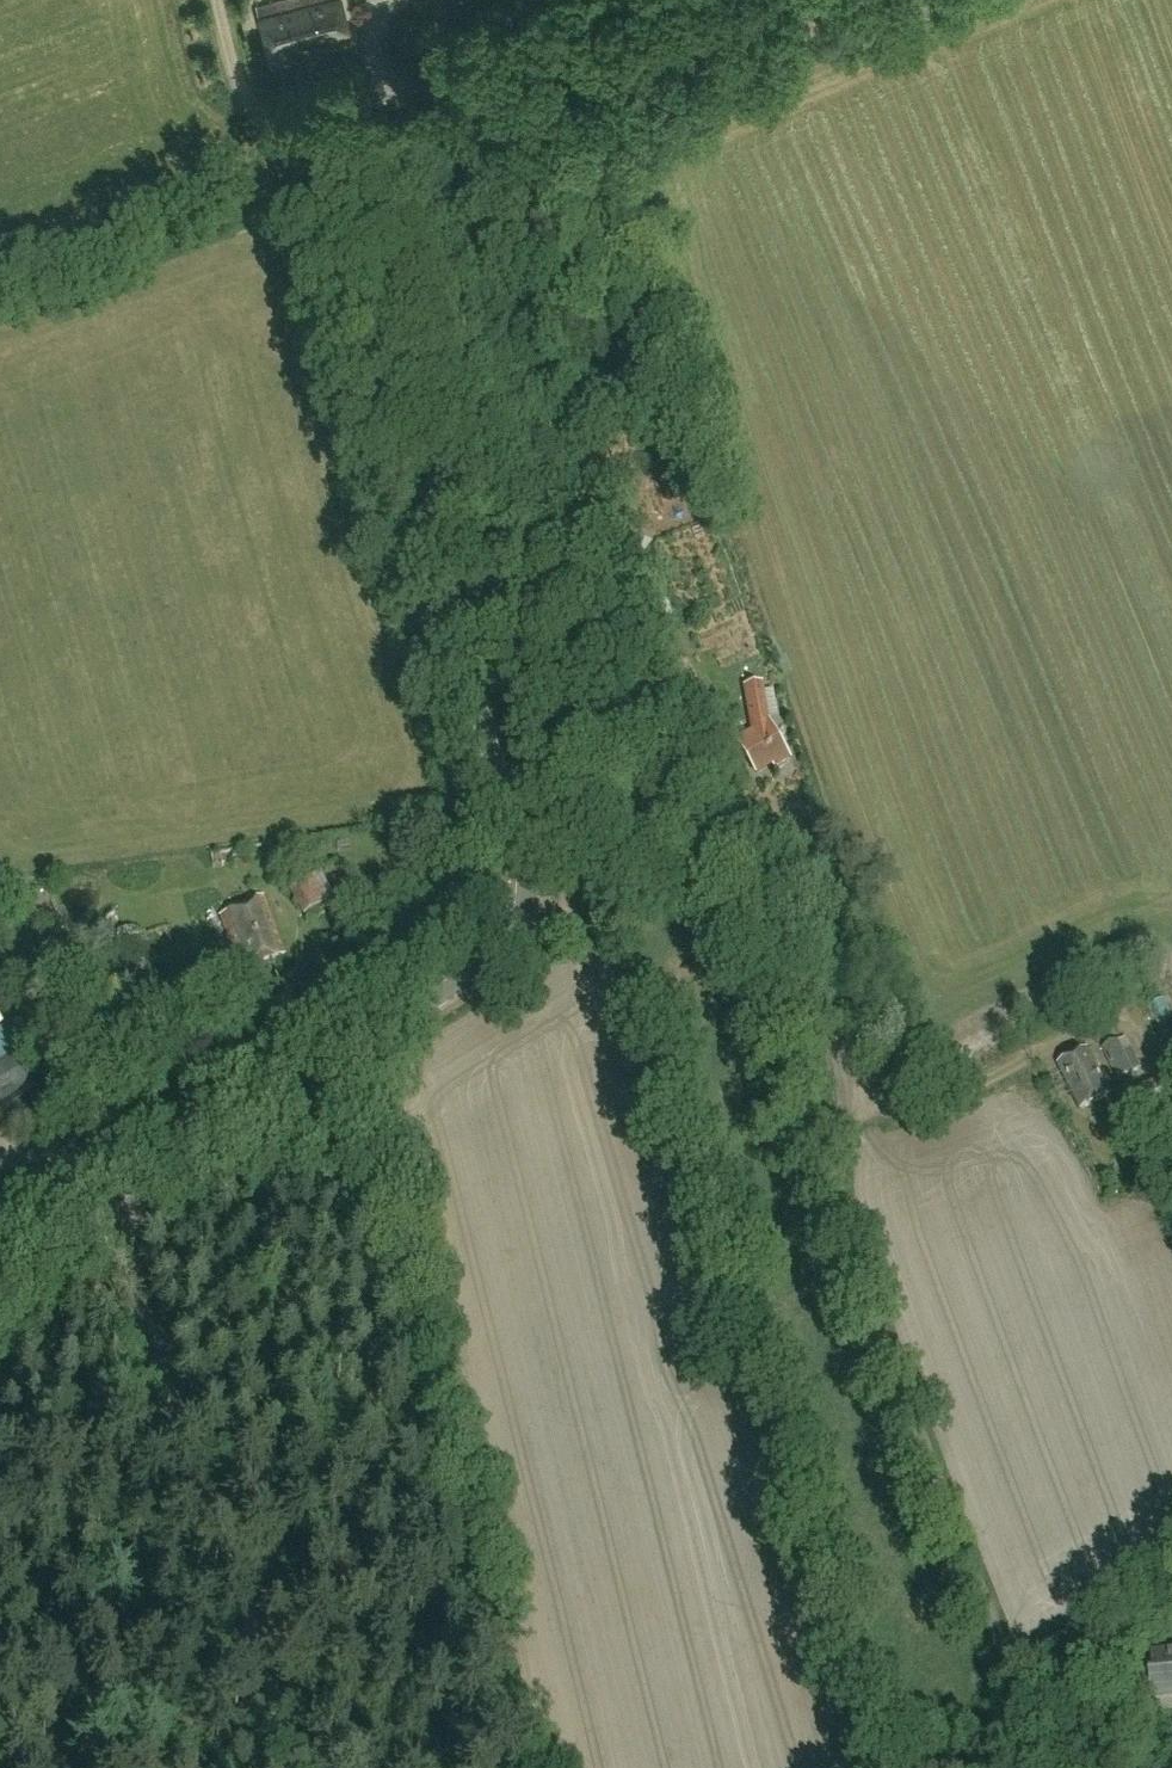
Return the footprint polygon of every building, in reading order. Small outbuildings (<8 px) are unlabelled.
[(259,9),(273,60),(301,53),(300,49),(350,36),(341,0),(295,0),(259,9)] [(424,11),(455,0),(420,0),(424,11)] [(761,684),(746,686),(753,730),(738,739),(756,770),(772,761),(774,765),(788,757),(768,722),(761,684)] [(302,913),(327,901),(312,875),(289,888),(302,913)] [(263,893),(257,895),(259,900),(224,914),(244,967),(286,951),(263,893)] [(1167,1056),(1171,1054),(1171,1018),(1163,997),(1144,1005),(1167,1056)] [(1117,1040),(1101,1047),(1116,1080),(1117,1081),(1134,1073),(1117,1040)] [(1082,1107),(1112,1092),(1089,1049),(1060,1064),(1082,1107)] [(40,1096),(14,1050),(0,1059),(0,1122),(40,1096)] [(1152,1654),(1154,1672),(1150,1673),(1152,1699),(1171,1697),(1171,1652),(1152,1654)]
